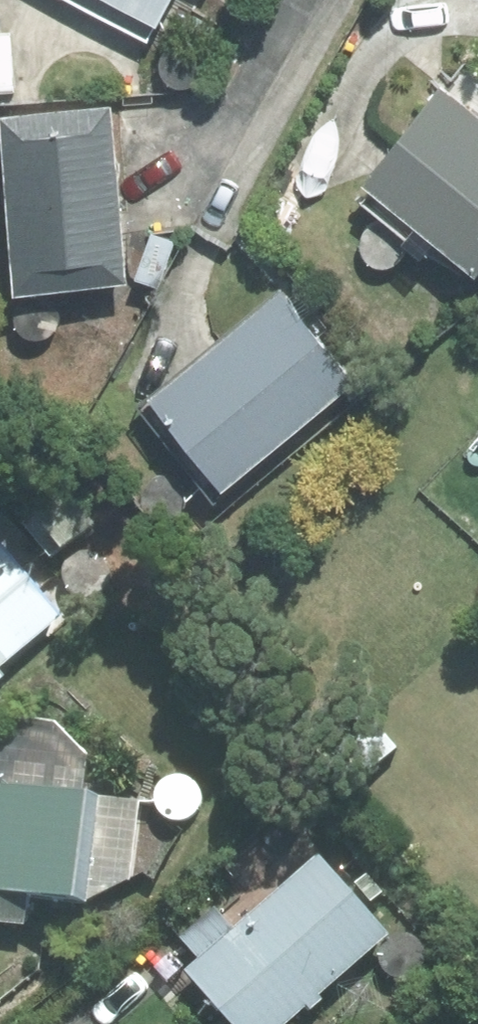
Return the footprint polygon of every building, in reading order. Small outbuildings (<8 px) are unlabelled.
[(163,33),(180,0),(101,0),(163,33)] [(425,234),(411,252),(431,268),(444,251),(477,278),(477,117),(448,94),(372,193),(425,234)] [(6,123),(23,302),(131,293),(115,113),(6,123)] [(283,298),(159,406),(236,496),(362,389),(283,298)] [(36,523),(70,564),(103,536),(69,496),(36,523)] [(66,627),(2,555),(0,558),(0,687),(66,627)] [(32,939),(34,917),(90,922),(90,916),(133,898),(143,811),(0,795),(0,935),(32,939)] [(192,986),(228,1023),(309,1023),(393,942),(300,845),(188,952),(207,972),(192,986)] [(357,887),(374,907),(385,896),(368,877),(357,887)]
